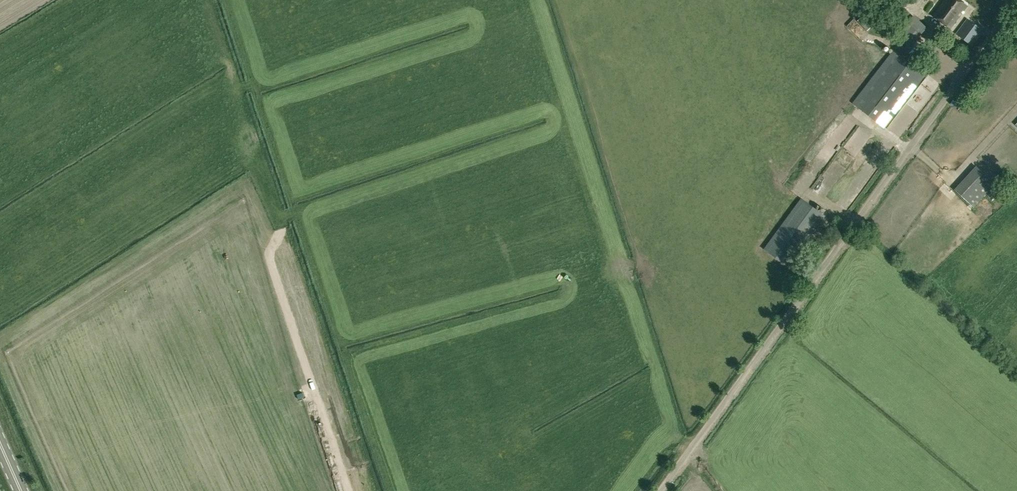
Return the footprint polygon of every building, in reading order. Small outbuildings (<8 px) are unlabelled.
[(902,27),(896,33),(908,45),(926,28),(913,15),(913,16),(897,0),(874,0),(902,27)] [(967,5),(960,0),(944,0),(933,15),(951,28),(967,5)] [(866,31),(876,23),(867,13),(857,21),(866,31)] [(972,45),(983,31),(967,19),(956,33),(972,45)] [(884,127),(925,75),(894,51),(853,103),(884,127)] [(955,190),(974,207),(995,184),(992,181),(976,166),(955,190)] [(787,265),(824,216),(801,199),(764,249),(787,265)]
